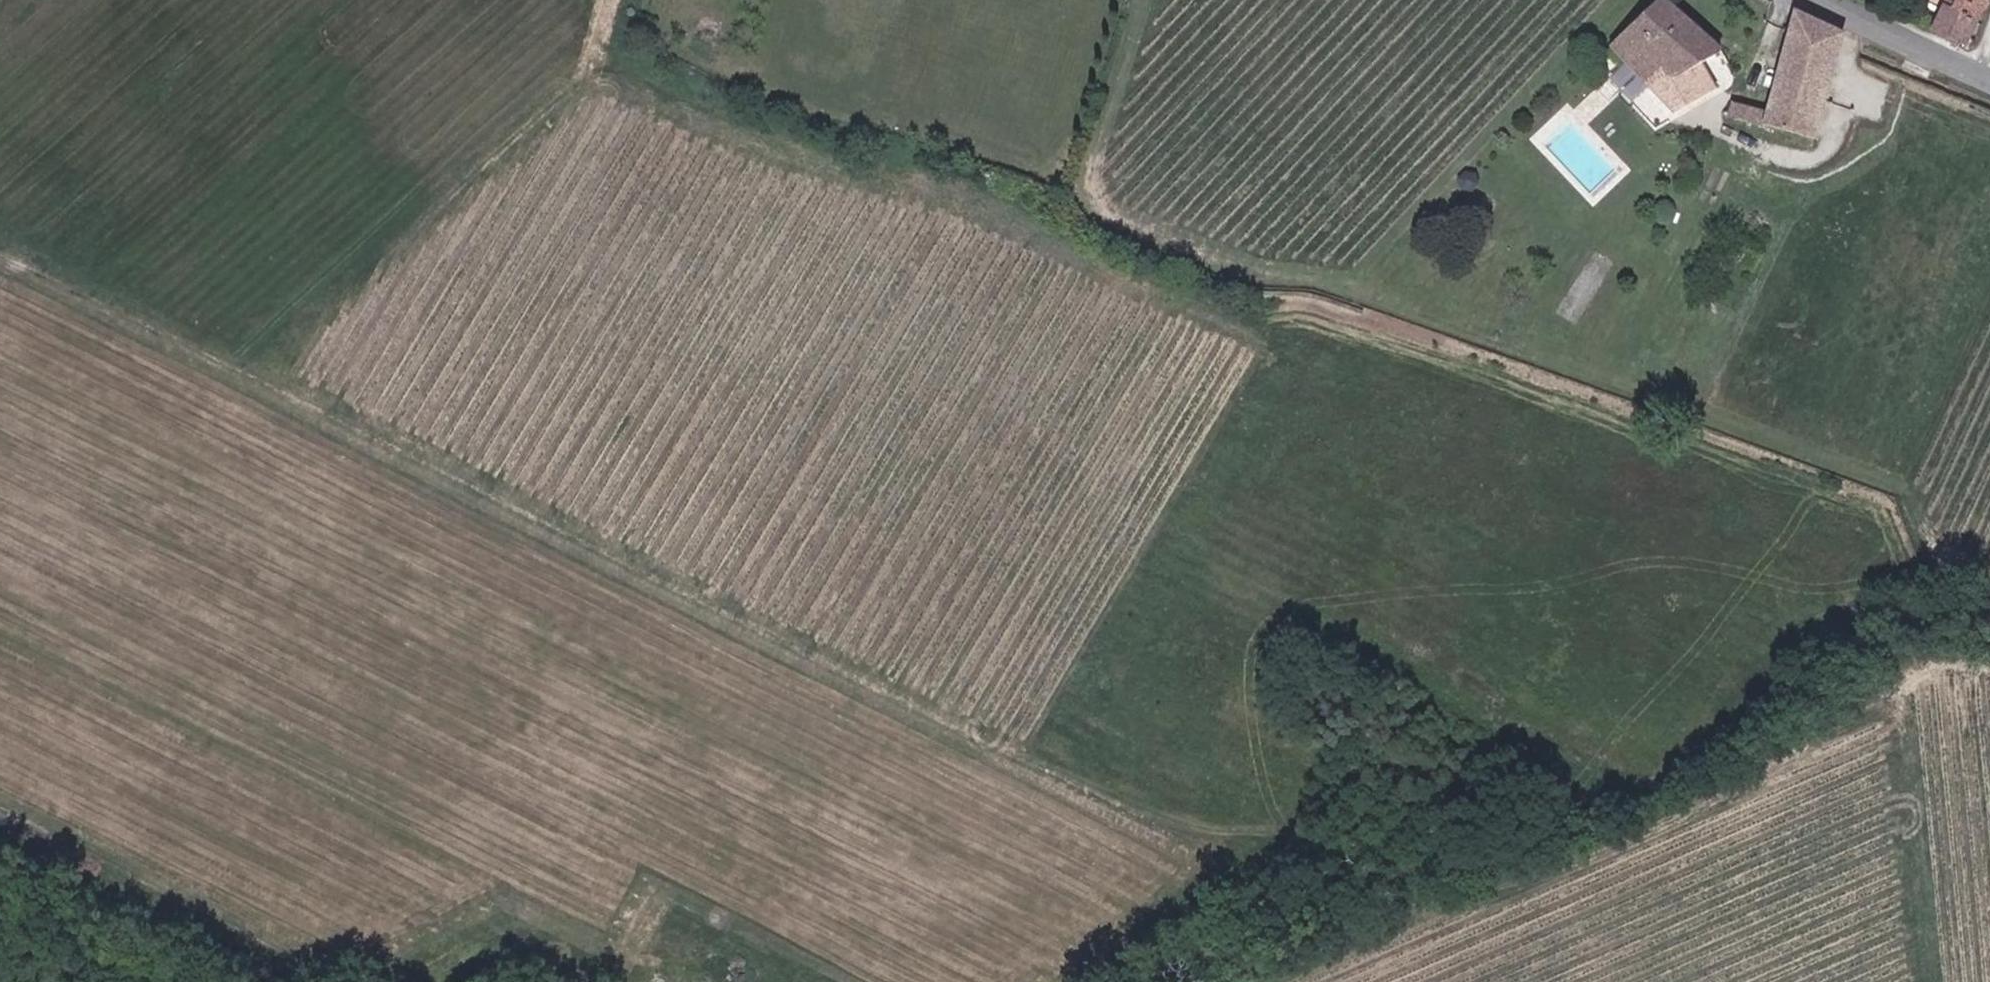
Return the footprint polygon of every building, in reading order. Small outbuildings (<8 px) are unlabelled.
[(1661,70),(1675,83),(1724,55),(1668,0),(1663,0),(1615,47),(1651,89),(1661,70)] [(1938,33),(1971,47),(1989,5),(1989,0),(1953,0),(1938,33)] [(1819,143),(1843,36),(1797,15),(1771,112),(1731,102),(1727,116),(1819,143)]
